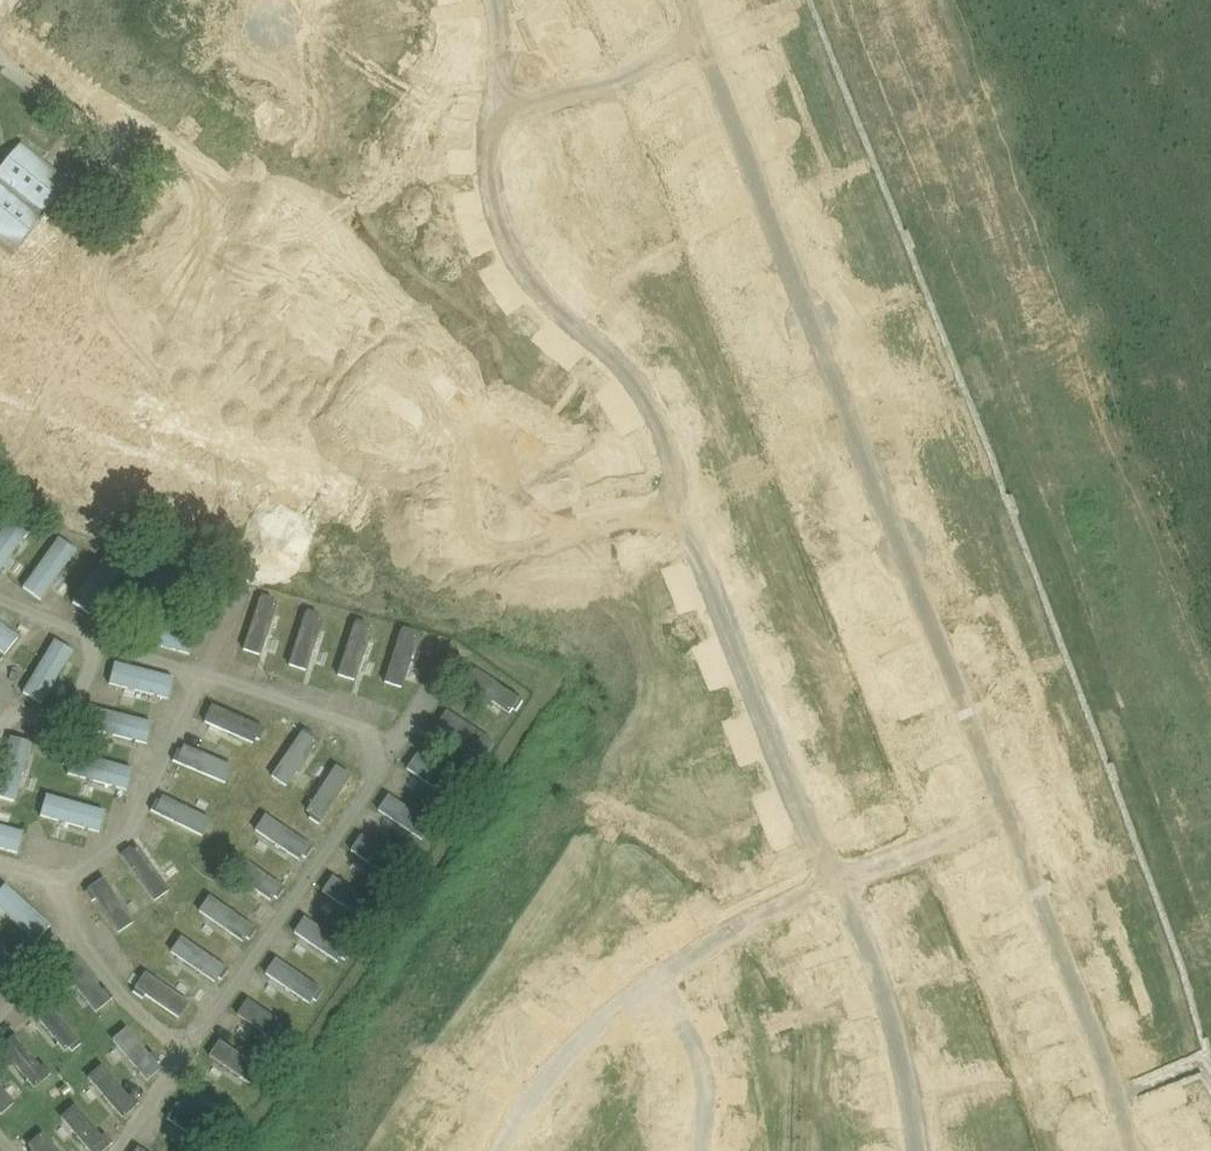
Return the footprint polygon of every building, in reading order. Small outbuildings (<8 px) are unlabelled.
[(16,249),(70,181),(21,142),(0,168),(0,236),(16,249)] [(274,318),(284,331),(299,319),(290,306),(274,318)] [(31,528),(13,515),(0,532),(0,570),(31,528)] [(22,585),(40,599),(77,549),(59,536),(22,585)] [(71,601),(89,614),(126,565),(108,551),(71,601)] [(260,592),(242,647),(259,653),(276,603),(271,601),(272,597),(260,592)] [(305,608),(287,663),(305,669),(321,618),(316,617),(318,612),(305,608)] [(189,654),(195,632),(135,616),(129,638),(189,654)] [(354,619),(336,673),(354,679),(370,629),(365,627),(367,623),(354,619)] [(17,636),(0,622),(0,651),(3,654),(17,636)] [(401,626),(383,681),(401,686),(417,636),(412,634),(414,630),(401,626)] [(22,691),(42,703),(73,649),(53,638),(22,691)] [(167,699),(173,677),(113,661),(107,683),(167,699)] [(525,699),(476,668),(466,684),(511,712),(514,707),(518,710),(525,699)] [(265,726),(211,703),(203,720),(253,742),(254,738),(259,740),(265,726)] [(145,743),(151,721),(91,706),(85,728),(145,743)] [(494,742),(446,709),(436,724),(479,754),(482,750),(486,753),(494,742)] [(304,727),(271,775),(286,786),(316,741),(313,739),(316,735),(304,727)] [(9,735),(0,767),(0,797),(14,801),(31,742),(9,735)] [(170,760),(225,782),(232,765),(182,745),(181,749),(176,747),(170,760)] [(127,789),(132,767),(73,752),(67,774),(127,789)] [(465,785),(417,752),(407,767),(450,798),(453,793),(457,796),(465,785)] [(319,823),(351,775),(335,765),(306,809),(311,812),(308,816),(319,823)] [(98,832),(104,810),(45,793),(38,815),(98,832)] [(436,826),(387,794),(377,809),(422,838),(425,834),(428,837),(436,826)] [(149,810),(202,835),(210,818),(162,795),(160,799),(155,797),(149,810)] [(313,845),(265,814),(255,829),(299,858),(302,854),(306,856),(313,845)] [(23,831),(0,824),(0,848),(17,853),(23,831)] [(408,865),(360,833),(350,848),(394,878),(397,873),(401,876),(408,865)] [(120,853),(154,901),(169,890),(138,846),(134,849),(131,845),(120,853)] [(285,887),(237,856),(227,871),(271,900),(274,896),(278,898),(285,887)] [(379,907),(331,875),(321,891),(365,920),(368,915),(372,918),(379,907)] [(132,922),(102,877),(86,887),(87,889),(83,891),(90,901),(94,899),(116,932),(132,922)] [(50,925),(4,884),(0,889),(0,911),(35,942),(50,925)] [(256,927),(208,895),(198,910),(242,940),(245,935),(249,938),(256,927)] [(351,948),(302,916),(292,931),(337,961),(340,956),(344,959),(351,948)] [(229,968),(180,936),(170,951),(215,981),(218,976),(222,979),(229,968)] [(20,964),(0,946),(0,977),(5,981),(20,964)] [(101,990),(75,957),(60,968),(94,1012),(113,998),(105,987),(101,990)] [(323,989),(275,957),(264,973),(309,1002),(312,998),(316,1000),(323,989)] [(188,1002),(144,971),(133,986),(134,987),(132,990),(142,998),(145,994),(178,1017),(188,1002)] [(81,1043),(44,998),(30,1010),(64,1051),(68,1048),(71,1051),(81,1043)] [(295,1030),(246,998),(236,1014),(280,1043),(283,1039),(287,1041),(295,1030)] [(148,1054),(125,1027),(111,1039),(146,1080),(160,1068),(156,1064),(160,1061),(151,1051),(148,1054)] [(13,1032),(0,1042),(0,1047),(32,1088),(51,1073),(43,1063),(39,1066),(13,1032)] [(267,1072),(219,1040),(208,1055),(253,1085),(256,1080),(260,1083),(267,1072)] [(128,1096),(100,1064),(85,1076),(122,1118),(140,1103),(131,1093),(128,1096)] [(0,1114),(13,1102),(0,1087),(0,1114)] [(224,1135),(175,1103),(165,1119),(210,1148),(213,1143),(216,1146),(224,1135)] [(73,1104),(59,1116),(89,1150),(104,1150),(113,1143),(105,1133),(101,1136),(73,1104)] [(40,1132),(27,1144),(31,1148),(28,1150),(57,1150),(40,1132)]
